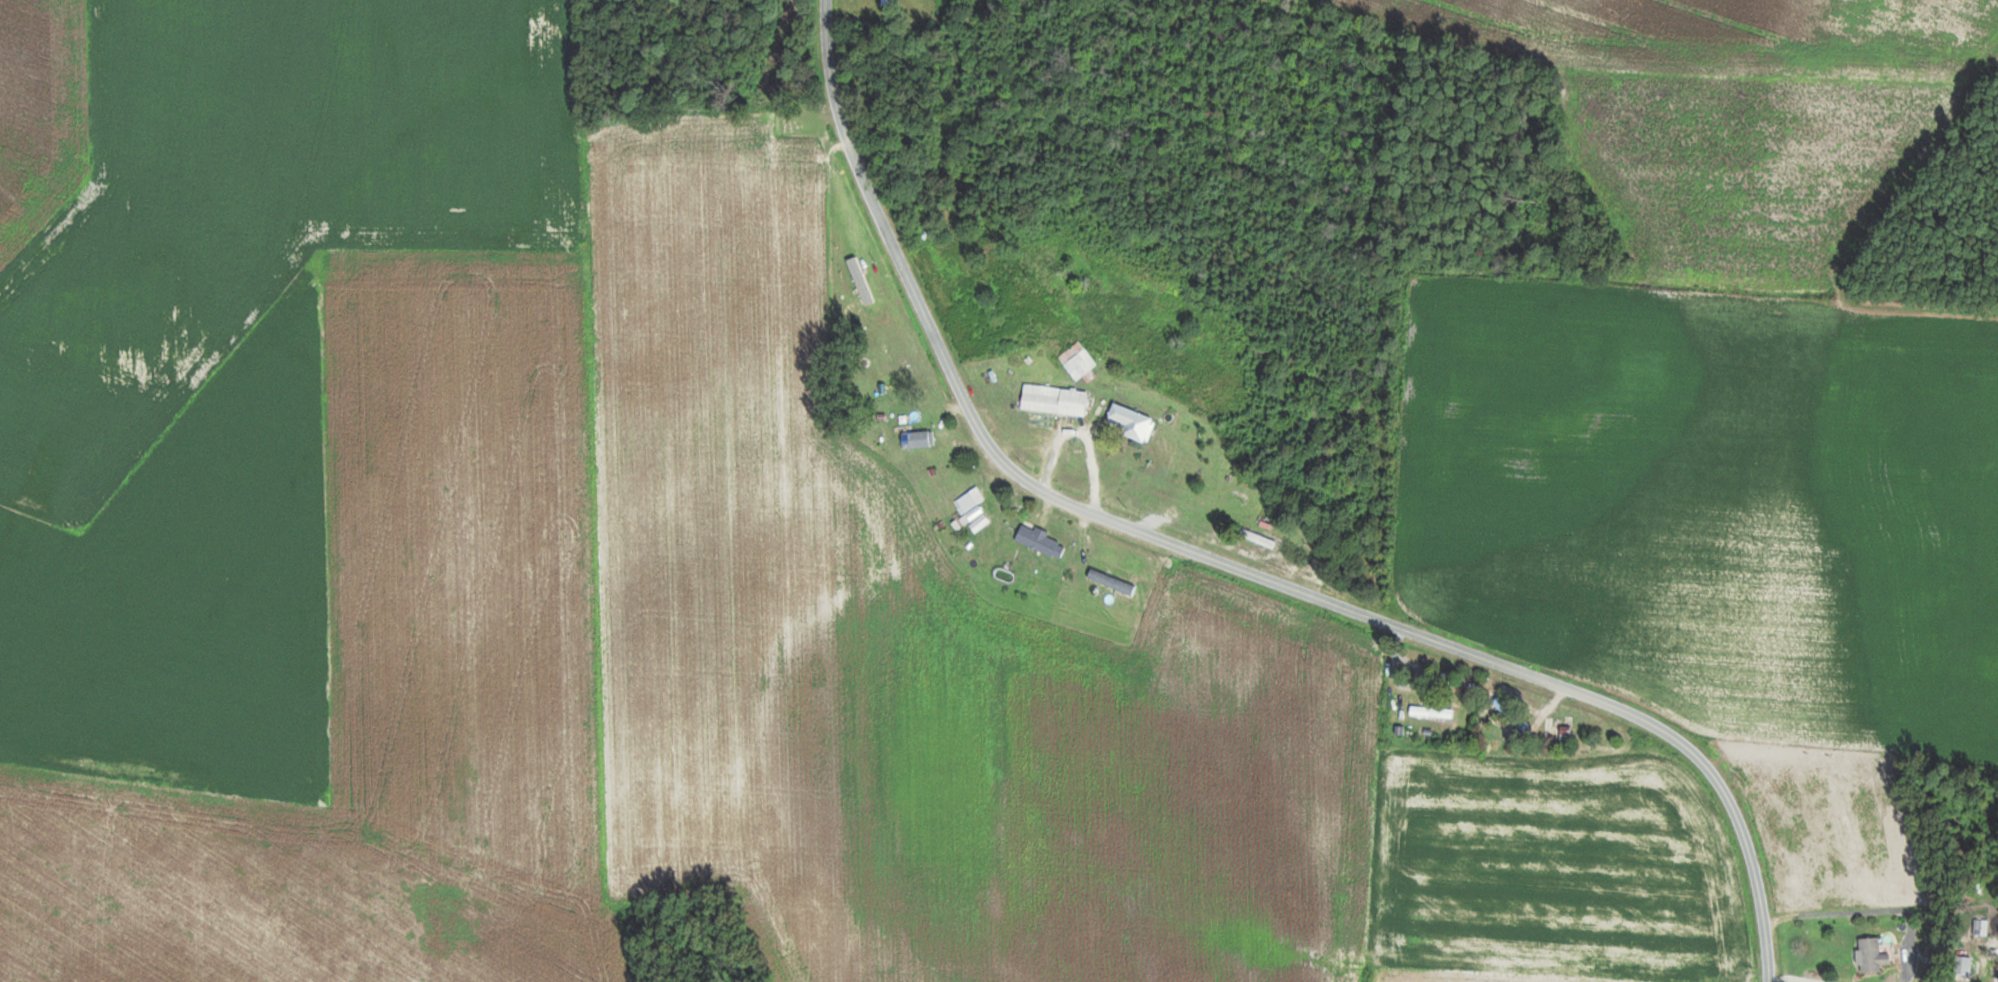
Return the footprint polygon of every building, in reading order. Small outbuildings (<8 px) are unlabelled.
[(1088,383),(1097,378),(1091,368),(1096,366),(1083,342),(1060,355),(1075,382),(1085,377),(1088,383)] [(1089,391),(1025,384),(1022,410),(1086,416),(1089,391)] [(1109,418),(1126,424),(1123,435),(1148,443),(1157,418),(1114,403),(1109,418)] [(935,446),(935,431),(903,431),(903,446),(935,446)] [(962,515),(966,513),(970,520),(984,513),(979,503),(985,499),(979,487),(954,499),(962,515)] [(1062,559),(1068,541),(1022,523),(1015,541),(1062,559)] [(1277,541),(1245,528),(1242,536),(1274,549),(1277,541)] [(1454,707),(1411,707),(1411,717),(1454,717),(1454,707)] [(1562,726),(1561,741),(1571,742),(1571,726),(1562,726)] [(1987,935),(1989,921),(1977,919),(1975,933),(1987,935)] [(1882,972),(1882,965),(1892,964),(1891,954),(1881,954),(1880,938),(1859,939),(1861,973),(1882,972)] [(1973,957),(1960,956),(1958,973),(1971,974),(1973,957)]
